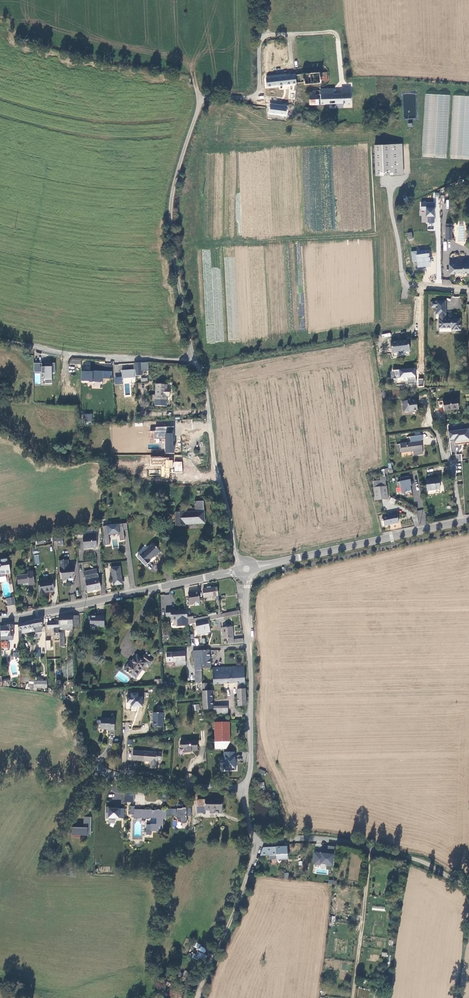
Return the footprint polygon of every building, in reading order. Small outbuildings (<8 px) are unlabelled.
[(304,84),(321,83),(319,71),(265,77),(266,86),(292,83),(304,82),(304,84)] [(310,104),(352,103),(352,92),(321,93),(321,90),(312,90),(312,94),(310,94),(310,104)] [(438,95),(426,94),(422,157),(434,157),(438,95)] [(450,95),(438,95),(434,157),(446,158),(450,95)] [(466,96),(453,95),(450,158),(462,159),(466,96)] [(270,103),(269,113),(291,115),(292,108),(287,107),(287,105),(270,103)] [(404,174),(403,143),(398,143),(397,144),(376,145),(376,175),(404,174)] [(428,216),(428,223),(434,223),(435,203),(426,203),(426,216),(428,216)] [(412,261),(417,260),(417,267),(430,265),(428,253),(419,254),(419,250),(411,251),(412,261)] [(468,272),(468,263),(449,264),(449,272),(468,272)] [(452,316),(451,316),(451,317),(448,317),(448,316),(445,316),(445,301),(435,302),(435,303),(436,307),(436,311),(439,311),(439,314),(439,328),(452,328),(452,330),(460,330),(460,318),(455,318),(455,316),(452,316)] [(408,341),(391,343),(393,355),(410,353),(408,341)] [(81,360),(72,359),(70,363),(77,364),(77,368),(73,367),(73,372),(81,372),(81,360)] [(34,384),(51,384),(52,373),(54,373),(55,364),(42,364),(42,363),(34,363),(34,384)] [(135,376),(143,375),(142,363),(134,364),(135,376)] [(395,384),(416,383),(415,368),(391,370),(391,379),(395,379),(395,384)] [(81,370),(81,382),(88,382),(88,388),(102,388),(102,378),(111,379),(112,371),(81,370)] [(155,399),(166,400),(167,396),(168,396),(168,389),(167,389),(167,385),(156,384),(155,399)] [(417,410),(415,399),(402,402),(404,412),(417,410)] [(444,411),(459,409),(457,399),(443,401),(444,407),(444,411)] [(165,453),(174,453),(174,445),(173,445),(173,433),(166,433),(166,427),(155,427),(155,432),(154,432),(154,439),(165,439),(165,453)] [(467,427),(462,428),(453,429),(448,430),(450,441),(455,440),(455,445),(468,443),(468,439),(468,429),(467,427)] [(422,434),(409,436),(410,442),(407,442),(400,444),(401,452),(413,450),(413,454),(423,453),(421,439),(423,439),(422,434)] [(208,467),(206,445),(201,445),(202,449),(200,449),(201,453),(202,453),(203,467),(208,467)] [(169,472),(182,473),(182,461),(169,461),(169,457),(150,456),(150,465),(161,465),(161,477),(169,477),(169,472)] [(441,488),(440,477),(426,479),(428,490),(441,488)] [(388,498),(386,479),(374,480),(376,499),(388,498)] [(399,482),(402,493),(406,492),(407,493),(411,492),(410,486),(411,486),(410,480),(401,481),(399,482)] [(189,511),(175,511),(175,525),(185,524),(185,523),(195,522),(196,524),(205,524),(204,503),(194,504),(195,507),(192,508),(192,506),(189,506),(189,511)] [(382,517),(384,526),(398,522),(396,511),(391,512),(392,514),(382,517)] [(127,526),(102,529),(105,548),(110,547),(108,537),(119,536),(120,543),(125,542),(123,533),(128,533),(127,526)] [(97,548),(98,547),(96,531),(83,532),(84,537),(83,537),(85,548),(93,547),(94,548),(97,548)] [(140,554),(137,557),(145,566),(150,561),(149,560),(155,555),(156,556),(161,551),(152,542),(148,547),(141,554),(140,554)] [(8,558),(1,559),(1,558),(0,558),(0,577),(6,576),(6,573),(11,572),(8,558)] [(67,559),(58,561),(60,572),(61,573),(62,579),(64,579),(65,581),(68,580),(70,579),(74,578),(74,574),(75,573),(74,567),(69,567),(67,559)] [(111,568),(113,584),(117,583),(117,586),(121,585),(119,567),(111,568)] [(30,584),(35,584),(33,570),(28,571),(28,573),(17,575),(18,584),(30,582),(30,584)] [(101,588),(97,573),(91,574),(90,570),(84,572),(88,591),(101,588)] [(54,590),(52,579),(38,582),(40,595),(45,594),(45,592),(54,590)] [(219,595),(217,587),(211,588),(211,586),(206,587),(207,589),(203,590),(204,597),(219,595)] [(193,592),(188,592),(190,604),(194,603),(194,602),(200,601),(199,592),(193,592)] [(15,605),(14,597),(6,598),(8,606),(15,605)] [(171,610),(171,609),(165,609),(166,616),(171,616),(171,619),(178,619),(178,620),(178,626),(188,626),(188,624),(188,617),(187,610),(171,610)] [(239,610),(221,614),(221,619),(225,618),(240,615),(239,610)] [(72,615),(60,615),(60,622),(60,625),(62,625),(63,630),(73,629),(73,626),(72,616),(72,615)] [(95,616),(89,616),(89,621),(90,621),(90,626),(104,626),(104,616),(95,616)] [(194,616),(188,617),(188,624),(196,624),(205,622),(204,616),(194,619),(194,616)] [(215,620),(217,631),(221,630),(220,623),(225,622),(225,618),(221,619),(215,620)] [(32,621),(18,624),(18,637),(21,636),(21,629),(23,629),(23,632),(32,631),(32,627),(32,621)] [(196,624),(198,634),(210,632),(208,621),(205,622),(196,624)] [(54,633),(60,633),(60,630),(60,625),(60,622),(47,623),(47,628),(54,628),(54,633)] [(4,627),(0,627),(1,635),(3,635),(3,636),(8,636),(8,635),(13,635),(13,625),(4,625),(4,627)] [(224,639),(229,638),(234,638),(233,626),(223,627),(224,639)] [(201,682),(201,668),(211,667),(210,649),(193,650),(195,668),(195,682),(201,682)] [(184,652),(167,653),(167,662),(177,661),(185,661),(184,652)] [(130,663),(123,672),(135,680),(141,672),(140,671),(145,664),(149,667),(153,661),(144,655),(141,659),(137,656),(131,664),(130,663)] [(238,682),(245,682),(244,666),(212,668),(213,684),(238,682)] [(206,682),(201,683),(203,709),(213,709),(212,690),(207,691),(207,688),(206,682)] [(237,706),(246,705),(245,685),(238,686),(238,688),(236,689),(237,706)] [(130,696),(126,696),(125,709),(131,709),(131,711),(137,711),(137,707),(143,707),(143,696),(138,696),(138,693),(130,692),(130,696)] [(214,713),(228,713),(228,705),(214,706),(214,713)] [(163,726),(162,712),(153,712),(153,726),(163,726)] [(114,730),(114,718),(100,718),(100,729),(110,729),(110,730),(114,730)] [(214,748),(226,748),(230,741),(229,721),(214,721),(214,748)] [(198,740),(181,741),(181,747),(185,747),(185,752),(193,752),(193,749),(198,749),(198,740)] [(161,752),(132,751),(132,760),(151,761),(151,766),(157,766),(157,760),(160,760),(161,752)] [(124,793),(124,802),(134,802),(134,793),(124,793)] [(221,810),(221,799),(204,799),(204,809),(204,810),(221,810)] [(167,814),(173,814),(173,808),(167,808),(167,809),(135,808),(135,805),(131,805),(131,813),(134,814),(134,817),(157,818),(157,824),(147,824),(146,834),(151,834),(151,831),(164,831),(164,818),(167,818),(167,814)] [(104,818),(123,819),(124,808),(105,807),(104,818)] [(80,835),(90,836),(91,817),(83,817),(83,827),(72,827),(71,837),(80,838),(80,835)] [(263,846),(261,855),(276,855),(276,859),(288,858),(288,846),(263,846)] [(332,866),(333,854),(314,852),(313,864),(332,866)] [(196,954),(193,953),(191,957),(205,962),(207,955),(204,954),(207,947),(196,944),(195,948),(198,950),(196,954)] [(181,997),(182,992),(170,990),(169,996),(181,997)]
